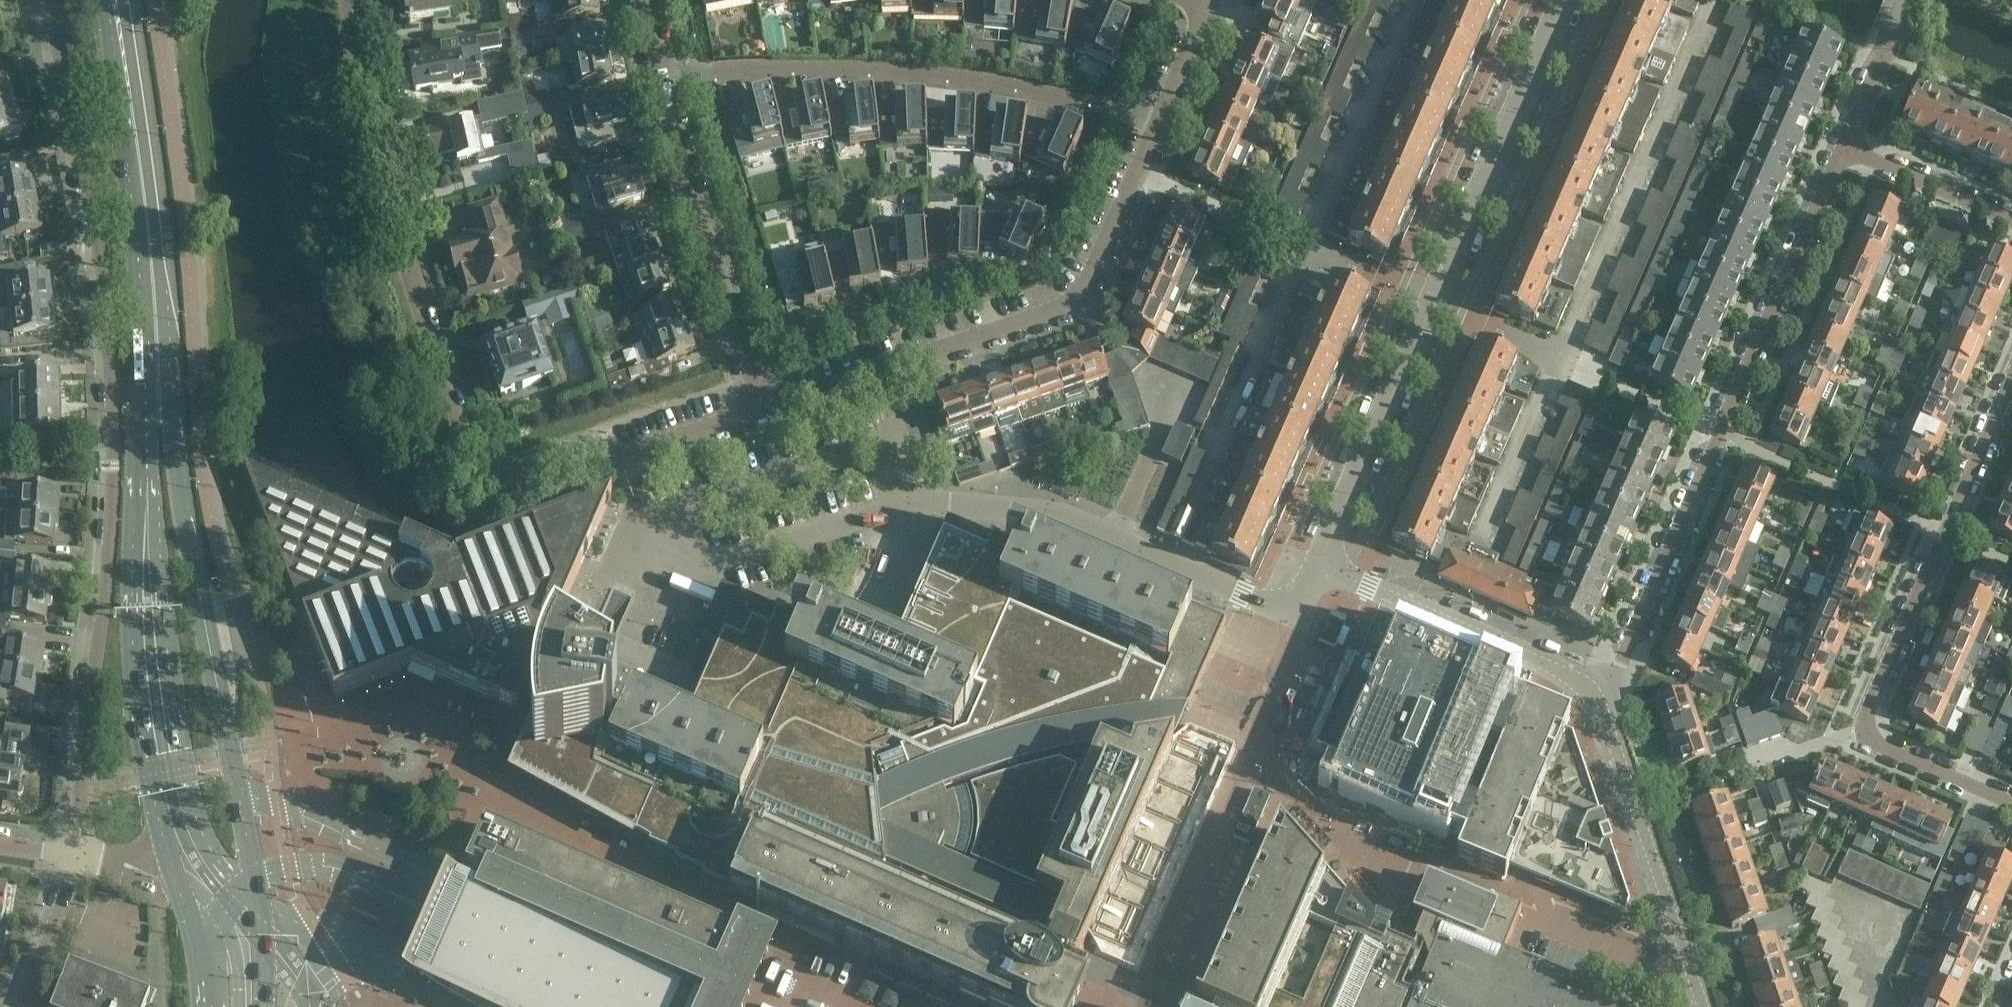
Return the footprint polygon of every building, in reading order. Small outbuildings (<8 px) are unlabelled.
[(406,1),(399,2),(402,20),(409,19),(410,23),(414,22),(422,21),(432,19),(432,16),(449,13),(447,0),(405,0),(406,1)] [(597,0),(561,0),(563,10),(557,11),(558,21),(599,15),(597,0)] [(704,8),(747,0),(702,0),(704,8)] [(881,11),(910,10),(910,11),(911,11),(911,0),(881,0),(881,11)] [(911,11),(912,19),(962,20),(962,21),(964,21),(964,18),(964,0),(911,0),(911,11)] [(964,18),(985,18),(984,30),(1013,33),(1012,34),(1014,34),(1017,0),(964,0),(964,18)] [(1014,34),(1013,40),(1065,49),(1066,42),(1071,12),(1073,3),(1056,0),(1043,0),(1043,3),(1031,1),(1021,0),(1017,0),(1014,34)] [(1287,32),(1297,10),(1275,0),(1265,0),(1261,9),(1257,19),(1265,23),(1261,34),(1295,49),(1300,39),(1293,36),(1293,35),(1287,32)] [(1297,10),(1310,15),(1316,0),(1275,0),(1297,10)] [(1385,0),(1366,0),(1364,4),(1377,10),(1387,15),(1392,3),(1385,0)] [(1509,0),(1454,0),(1453,3),(1446,0),(1428,0),(1416,27),(1416,28),(1483,58),(1509,0)] [(1675,10),(1693,18),(1694,16),(1693,16),(1700,0),(1620,0),(1607,30),(1674,59),(1688,27),(1689,27),(1689,26),(1667,17),(1671,8),(1675,10)] [(1752,24),(1757,13),(1734,3),(1729,15),(1752,24)] [(1374,17),(1377,10),(1364,4),(1361,12),(1374,17)] [(1084,14),(1071,12),(1066,42),(1080,44),(1081,39),(1089,43),(1084,55),(1111,67),(1130,24),(1103,12),(1098,24),(1084,18),(1084,14)] [(1374,17),(1361,12),(1358,19),(1371,25),(1374,17)] [(1747,36),(1752,24),(1729,15),(1724,26),(1735,31),(1747,36)] [(1770,28),(1773,21),(1773,20),(1762,15),(1758,23),(1770,28)] [(508,19),(510,30),(512,39),(533,35),(531,23),(521,25),(520,17),(508,19)] [(1371,25),(1358,19),(1355,26),(1368,32),(1371,25)] [(1349,24),(1339,20),(1336,27),(1346,31),(1349,24)] [(1770,28),(1758,23),(1755,31),(1766,36),(1770,28)] [(1368,32),(1355,26),(1352,33),(1365,39),(1368,32)] [(1454,126),(1483,58),(1416,28),(1415,29),(1405,52),(1404,54),(1426,63),(1423,71),(1401,62),(1400,63),(1401,63),(1387,95),(1386,95),(1386,96),(1454,126)] [(1642,75),(1664,85),(1674,59),(1607,30),(1577,98),(1644,128),(1660,93),(1638,84),(1642,76),(1642,75)] [(1803,34),(1786,73),(1824,89),(1830,75),(1834,77),(1834,75),(1832,74),(1836,67),(1838,68),(1838,66),(1835,65),(1841,50),(1803,33),(1797,30),(1796,31),(1803,34)] [(563,66),(573,64),(607,56),(602,31),(558,40),(563,66)] [(1743,44),(1747,36),(1735,31),(1731,39),(1743,44)] [(1763,44),(1766,36),(1755,31),(1751,39),(1763,44)] [(474,37),(421,45),(423,58),(410,60),(415,91),(423,90),(440,87),(439,83),(464,79),(461,64),(478,62),(476,45),(499,41),(498,32),(474,36),(474,37)] [(1375,43),(1365,39),(1352,33),(1347,45),(1370,55),(1375,43)] [(1281,82),(1295,49),(1261,34),(1256,45),(1247,41),(1243,51),(1242,51),(1238,61),(1239,61),(1238,63),(1281,82)] [(535,46),(533,35),(512,39),(515,58),(526,56),(525,48),(535,46)] [(1740,52),(1743,44),(1731,39),(1728,47),(1740,52)] [(752,44),(749,49),(751,55),(756,58),(762,57),(765,51),(763,45),(758,43),(752,44)] [(1370,55),(1347,45),(1342,56),(1355,62),(1364,66),(1370,55)] [(1736,60),(1740,52),(1728,47),(1724,55),(1736,60)] [(964,53),(964,64),(975,64),(975,54),(964,53)] [(1753,67),(1756,60),(1744,54),(1741,62),(1753,67)] [(1736,60),(1724,55),(1721,63),(1732,68),(1736,60)] [(607,56),(573,64),(563,66),(568,91),(612,81),(607,56)] [(1351,69),(1355,62),(1342,56),(1338,63),(1351,69)] [(1728,80),(1732,68),(1721,63),(1710,58),(1705,70),(1728,80)] [(1014,62),(1012,71),(1024,73),(1026,64),(1014,62)] [(1749,75),(1753,67),(1741,62),(1737,70),(1749,75)] [(1281,82),(1238,63),(1234,73),(1233,72),(1228,83),(1229,83),(1228,85),(1258,99),(1271,105),(1281,82)] [(1348,76),(1351,69),(1338,63),(1335,70),(1348,76)] [(1345,83),(1348,76),(1335,70),(1332,78),(1345,83)] [(1723,91),(1728,80),(1705,70),(1700,81),(1723,91)] [(1746,83),(1749,75),(1737,70),(1734,78),(1746,83)] [(1818,104),(1824,89),(1786,73),(1769,111),(1807,128),(1813,114),(1817,115),(1818,114),(1816,113),(1819,106),(1821,106),(1821,105),(1818,104)] [(1345,83),(1332,78),(1329,85),(1342,90),(1345,83)] [(15,105),(9,81),(0,83),(0,109),(15,105)] [(1718,102),(1723,91),(1700,81),(1695,92),(1706,97),(1718,102)] [(1313,83),(1308,94),(1317,98),(1322,87),(1313,83)] [(1249,121),(1258,99),(1228,85),(1224,95),(1223,95),(1219,105),(1219,107),(1249,121)] [(1352,95),(1342,90),(1329,85),(1324,96),(1347,106),(1352,95)] [(533,87),(522,90),(526,110),(547,105),(545,93),(535,95),(533,87)] [(788,106),(775,109),(783,141),(782,141),(784,149),(830,140),(831,141),(825,108),(822,93),(793,100),(794,105),(789,106),(788,106)] [(1736,106),(1739,98),(1727,93),(1724,101),(1736,106)] [(476,104),(479,119),(486,118),(487,122),(525,114),(520,94),(476,104)] [(782,140),(782,141),(783,141),(775,109),(771,94),(742,102),(744,107),(739,108),(725,112),(737,152),(782,140)] [(1317,98),(1308,94),(1307,94),(1304,101),(1314,105),(1317,98)] [(838,105),(825,108),(831,141),(832,141),(831,138),(845,135),(844,133),(848,132),(850,146),(880,142),(879,138),(875,108),(874,95),(844,99),(846,112),(839,112),(838,105)] [(1944,149),(1960,114),(1949,109),(1950,106),(1949,106),(1930,98),(1930,97),(1929,100),(1917,95),(1901,130),(1919,138),(1917,140),(1918,141),(1920,140),(1926,143),(1926,145),(1928,145),(1928,142),(1944,149)] [(1347,106),(1324,96),(1319,108),(1332,113),(1342,118),(1347,106)] [(1424,194),(1454,126),(1386,96),(1386,97),(1376,120),(1375,120),(1374,122),(1397,132),(1393,139),(1371,130),(1371,131),(1371,132),(1357,164),(1356,163),(1356,164),(1424,194)] [(1714,110),(1718,102),(1706,97),(1702,105),(1714,110)] [(616,98),(609,100),(570,109),(579,149),(615,140),(612,126),(623,124),(616,98)] [(1612,143),(1634,152),(1644,128),(1577,98),(1547,166),(1615,197),(1626,171),(1627,169),(1605,160),(1612,143)] [(888,107),(875,108),(879,138),(897,136),(897,148),(926,147),(926,148),(927,148),(926,111),(925,100),(895,101),(895,102),(897,102),(897,107),(888,107)] [(1736,106),(1724,101),(1720,109),(1732,114),(1736,106)] [(15,105),(0,109),(0,140),(5,138),(6,144),(20,140),(18,135),(23,134),(17,116),(15,105)] [(550,116),(547,105),(526,110),(531,129),(542,126),(540,118),(550,116)] [(1714,110),(1702,105),(1699,113),(1711,118),(1714,110)] [(973,156),(976,117),(976,107),(946,106),(946,111),(940,111),(926,111),(927,148),(927,152),(973,155),(973,156)] [(1239,143),(1249,121),(1219,107),(1214,117),(1209,127),(1210,127),(1209,129),(1239,143)] [(1332,113),(1319,108),(1316,115),(1329,121),(1332,113)] [(1732,114),(1720,109),(1717,117),(1729,122),(1732,114)] [(1801,142),(1807,128),(1769,111),(1752,150),(1791,167),(1797,152),(1800,154),(1801,152),(1799,151),(1802,144),(1804,145),(1805,143),(1801,142)] [(1020,165),(1021,157),(1026,121),(1027,118),(997,113),(996,119),(989,118),(989,117),(976,117),(973,156),(973,158),(1020,165)] [(1707,126),(1711,118),(1699,113),(1695,121),(1707,126)] [(1987,167),(2002,132),(1991,127),(1993,125),(1991,124),(1991,125),(1976,118),(1973,116),(1971,115),(1970,118),(1960,114),(1944,149),(1961,156),(1959,159),(1960,160),(1961,158),(1968,161),(1968,163),(1969,164),(1970,160),(1987,167)] [(1326,128),(1329,121),(1316,115),(1313,122),(1326,128)] [(487,122),(486,118),(479,119),(460,123),(459,121),(449,123),(450,126),(425,132),(431,157),(455,151),(458,161),(459,160),(460,163),(468,161),(467,159),(479,156),(481,163),(496,160),(487,122)] [(1039,123),(1026,121),(1021,157),(1064,176),(1083,133),(1056,121),(1053,126),(1039,124),(1039,123)] [(1707,126),(1695,121),(1692,129),(1704,134),(1707,126)] [(1326,128),(1313,122),(1310,129),(1323,135),(1326,128)] [(1704,134),(1692,129),(1681,125),(1676,136),(1699,146),(1704,134)] [(1230,165),(1239,143),(1209,129),(1205,139),(1204,139),(1200,149),(1199,152),(1230,165)] [(1319,142),(1323,135),(1310,129),(1307,137),(1319,142)] [(1291,130),(1288,138),(1298,142),(1301,135),(1291,130)] [(1719,145),(1723,137),(1711,131),(1707,139),(1719,145)] [(2002,132),(1987,167),(2003,174),(2001,177),(2002,178),(2004,176),(2010,179),(2010,182),(2011,182),(2011,179),(2011,136),(2002,132)] [(1699,146),(1676,136),(1671,147),(1694,157),(1699,146)] [(1329,147),(1319,142),(1307,137),(1302,148),(1324,158),(1329,147)] [(1295,149),(1298,142),(1288,138),(1285,145),(1295,149)] [(1719,145),(1707,139),(1704,147),(1716,152),(1719,145)] [(539,177),(531,143),(519,145),(521,153),(508,155),(509,156),(511,168),(514,182),(539,177)] [(1694,157),(1671,147),(1666,159),(1677,163),(1689,168),(1694,157)] [(1716,152),(1704,147),(1700,155),(1712,161),(1716,152)] [(1319,169),(1324,158),(1302,148),(1296,160),(1309,165),(1319,169)] [(1784,181),(1791,167),(1752,150),(1736,189),(1774,205),(1780,191),(1783,193),(1784,191),(1782,190),(1785,183),(1787,183),(1788,182),(1784,181)] [(1230,165),(1199,152),(1195,161),(1194,161),(1190,171),(1191,171),(1189,174),(1220,188),(1230,165)] [(1306,172),(1309,165),(1296,160),(1293,167),(1306,172)] [(1685,176),(1689,168),(1677,163),(1674,171),(1685,176)] [(1391,269),(1424,194),(1356,164),(1355,165),(1356,165),(1346,189),(1345,189),(1344,190),(1367,200),(1363,208),(1341,198),(1326,234),(1363,250),(1363,251),(1370,254),(1370,253),(1371,254),(1368,259),(1391,269)] [(598,215),(644,201),(636,176),(626,179),(622,165),(586,176),(598,215)] [(1582,212),(1586,214),(1604,222),(1605,221),(1604,220),(1615,197),(1547,166),(1517,235),(1585,265),(1586,265),(1586,263),(1600,231),(1601,230),(1579,220),(1582,212)] [(11,175),(10,167),(0,169),(0,211),(37,204),(33,179),(30,179),(29,172),(11,175)] [(1303,180),(1306,172),(1293,167),(1290,174),(1303,180)] [(1702,183),(1706,175),(1694,170),(1690,178),(1702,183)] [(1682,184),(1685,176),(1674,171),(1670,179),(1682,184)] [(1271,174),(1267,182),(1278,186),(1282,179),(1271,174)] [(1300,187),(1303,180),(1290,174),(1287,181),(1300,187)] [(894,175),(885,176),(885,185),(895,184),(894,175)] [(1702,183),(1690,178),(1687,186),(1699,191),(1702,183)] [(1678,192),(1682,184),(1670,179),(1667,187),(1678,192)] [(1300,187),(1287,181),(1284,188),(1297,194),(1300,187)] [(1268,209),(1278,186),(1267,182),(1257,204),(1268,209)] [(1695,199),(1699,191),(1687,186),(1684,194),(1695,199)] [(953,187),(926,188),(926,204),(954,204),(953,187)] [(1678,192),(1667,187),(1663,196),(1675,201),(1678,192)] [(1307,198),(1297,194),(1284,188),(1279,200),(1302,210),(1307,198)] [(1768,219),(1774,205),(1736,189),(1719,227),(1757,244),(1763,229),(1767,231),(1768,229),(1765,228),(1769,221),(1771,222),(1771,220),(1768,219)] [(1675,201),(1663,196),(1652,191),(1647,202),(1670,212),(1675,201)] [(1694,203),(1682,198),(1677,208),(1689,214),(1694,203)] [(1874,199),(1865,220),(1893,233),(1902,211),(1874,199)] [(534,200),(522,204),(526,220),(539,217),(534,200)] [(1302,210),(1279,200),(1274,211),(1297,221),(1302,210)] [(1665,223),(1670,212),(1647,202),(1642,214),(1665,223)] [(497,203),(472,210),(479,237),(474,238),(475,241),(466,244),(465,241),(452,245),(456,261),(463,283),(465,290),(471,294),(478,294),(487,292),(520,283),(497,203)] [(38,206),(37,204),(0,211),(0,228),(2,240),(24,236),(25,242),(38,239),(37,234),(42,233),(38,206)] [(994,217),(981,216),(979,246),(993,247),(993,240),(1002,244),(1000,248),(999,247),(998,248),(1027,261),(1045,218),(1018,206),(1013,219),(994,218),(994,217)] [(776,208),(765,211),(768,222),(779,219),(776,208)] [(1685,222),(1689,214),(1677,208),(1674,216),(1685,222)] [(1168,224),(1163,234),(1205,252),(1209,242),(1208,241),(1213,228),(1173,211),(1172,214),(1172,213),(1167,224),(1168,224)] [(565,213),(554,217),(561,238),(581,231),(577,218),(568,221),(565,213)] [(979,246),(981,216),(981,215),(979,215),(979,216),(923,214),(924,223),(927,257),(940,256),(949,256),(949,261),(947,260),(947,262),(978,263),(979,246)] [(1665,223),(1642,214),(1637,225),(1648,230),(1660,235),(1665,223)] [(604,231),(612,255),(657,240),(648,216),(604,231)] [(1685,222),(1674,216),(1670,224),(1682,230),(1685,222)] [(1934,219),(1924,242),(1936,247),(1946,224),(1934,219)] [(1892,235),(1893,233),(1865,220),(1855,242),(1883,255),(1887,247),(1895,250),(1900,238),(1892,235)] [(928,271),(927,257),(924,223),(923,223),(923,224),(870,228),(872,236),(878,271),(891,268),(897,268),(898,272),(897,272),(897,273),(928,271)] [(1679,238),(1682,230),(1670,224),(1667,232),(1679,238)] [(1751,258),(1757,244),(1719,227),(1702,265),(1740,282),(1746,268),(1750,270),(1751,268),(1749,267),(1752,260),(1754,260),(1754,259),(1751,258)] [(1953,255),(1961,237),(1964,232),(1952,227),(1941,250),(1953,255)] [(1656,243),(1660,235),(1648,230),(1645,238),(1656,243)] [(584,241),(581,231),(561,238),(566,255),(577,251),(575,244),(584,241)] [(1195,274),(1205,252),(1163,234),(1163,236),(1162,235),(1158,246),(1154,256),(1193,273),(1195,274)] [(1552,281),(1556,282),(1575,290),(1575,289),(1575,288),(1585,265),(1517,235),(1485,309),(1507,319),(1510,314),(1511,315),(1517,318),(1518,317),(1534,325),(1534,323),(1556,332),(1571,298),(1549,288),(1552,281)] [(880,283),(878,271),(872,236),(870,236),(871,237),(842,242),(845,256),(839,257),(838,255),(824,258),(831,287),(844,284),(843,277),(848,276),(850,287),(849,287),(850,289),(880,283)] [(1653,251),(1656,243),(1645,238),(1641,246),(1653,251)] [(665,264),(657,240),(612,255),(621,279),(665,264)] [(1243,268),(1253,245),(1242,241),(1232,263),(1233,263),(1233,264),(1243,268)] [(1874,276),(1883,255),(1855,242),(1846,264),(1874,276)] [(1932,256),(1936,248),(1936,247),(1924,242),(1920,251),(1932,256)] [(1653,251),(1641,246),(1638,254),(1649,259),(1653,251)] [(1669,260),(1672,252),(1660,247),(1657,255),(1669,260)] [(1276,269),(1281,258),(1258,248),(1253,259),(1276,269)] [(1949,264),(1953,255),(1941,250),(1938,259),(1949,264)] [(1982,271),(2010,284),(2011,278),(2011,260),(1991,250),(1982,271)] [(834,300),(831,287),(824,258),(823,253),(822,253),(822,255),(773,266),(787,307),(800,303),(804,302),(805,306),(804,306),(804,307),(834,300)] [(1649,259),(1638,254),(1634,262),(1646,267),(1649,259)] [(1669,260),(1657,255),(1653,263),(1665,268),(1669,260)] [(575,256),(567,259),(570,268),(578,265),(575,256)] [(1188,286),(1193,273),(1154,256),(1153,258),(1152,257),(1148,268),(1144,278),(1175,290),(1181,293),(1185,285),(1188,286)] [(1646,267),(1634,262),(1623,257),(1618,269),(1641,278),(1646,267)] [(1925,272),(1929,264),(1917,258),(1913,267),(1925,272)] [(1271,280),(1276,269),(1253,259),(1248,271),(1261,276),(1271,280)] [(1665,268),(1653,263),(1650,271),(1662,276),(1665,268)] [(673,288),(665,264),(621,279),(629,303),(673,288)] [(1240,275),(1243,268),(1233,264),(1230,271),(1240,275)] [(1865,297),(1874,276),(1846,264),(1837,285),(1865,297)] [(52,305),(49,279),(39,280),(39,274),(23,276),(22,265),(0,268),(0,311),(52,305)] [(1734,296),(1740,282),(1702,265),(1685,304),(1723,321),(1730,306),(1733,308),(1734,307),(1732,306),(1735,298),(1737,299),(1738,297),(1734,296)] [(1934,266),(1931,275),(1943,280),(1946,271),(1934,266)] [(571,270),(575,281),(582,279),(578,267),(571,270)] [(1921,282),(1925,272),(1913,267),(1909,277),(1921,282)] [(1636,290),(1641,278),(1618,269),(1613,280),(1636,290)] [(1357,284),(1355,290),(1354,290),(1355,289),(1348,286),(1348,287),(1309,270),(1298,296),(1319,306),(1315,314),(1294,305),(1278,339),(1347,369),(1380,294),(1357,284)] [(1258,284),(1261,276),(1248,271),(1245,278),(1258,284)] [(2001,305),(2010,284),(1982,271),(1972,293),(2001,305)] [(1938,290),(1942,281),(1943,280),(1931,275),(1926,284),(1938,290)] [(1165,313),(1175,290),(1144,278),(1143,280),(1143,279),(1138,290),(1139,290),(1135,300),(1165,313)] [(1254,292),(1258,284),(1245,278),(1241,286),(1254,292)] [(1636,290),(1613,280),(1608,292),(1619,296),(1631,301),(1636,290)] [(1652,298),(1655,290),(1643,285),(1640,293),(1652,298)] [(1855,319),(1865,297),(1837,285),(1827,306),(1855,319)] [(1251,300),(1254,292),(1241,286),(1238,294),(1251,300)] [(574,289),(526,305),(531,320),(579,303),(574,289)] [(1991,327),(2001,305),(1972,293),(1972,294),(1963,290),(1954,311),(1963,315),(1991,327)] [(1648,306),(1652,298),(1640,293),(1637,301),(1648,306)] [(1247,307),(1251,300),(1238,294),(1235,302),(1247,307)] [(1627,309),(1631,301),(1619,296),(1616,304),(1627,309)] [(1224,310),(1228,301),(1219,297),(1215,306),(1224,310)] [(1176,318),(1165,313),(1135,300),(1134,302),(1133,301),(1129,312),(1125,322),(1136,327),(1131,338),(1149,359),(1159,336),(1166,340),(1176,318)] [(1645,314),(1648,306),(1637,301),(1633,309),(1645,314)] [(1907,314),(1911,306),(1898,301),(1895,309),(1907,314)] [(594,302),(583,306),(590,326),(610,319),(606,306),(596,310),(594,302)] [(1257,312),(1247,307),(1235,302),(1230,313),(1252,323),(1257,312)] [(647,324),(652,338),(652,339),(686,327),(678,303),(632,318),(636,328),(647,324)] [(1627,309),(1616,304),(1612,312),(1624,317),(1627,309)] [(1717,334),(1723,321),(1685,304),(1668,343),(1706,359),(1713,345),(1716,346),(1717,345),(1715,344),(1718,337),(1720,337),(1721,335),(1717,334)] [(52,305),(0,311),(0,343),(1,351),(52,346),(50,334),(55,333),(53,315),(52,305)] [(1220,319),(1224,310),(1215,306),(1210,315),(1220,319)] [(1846,340),(1855,319),(1827,306),(1818,328),(1846,340)] [(1633,309),(1626,324),(1627,324),(1638,329),(1645,314),(1633,309)] [(1902,325),(1907,314),(1895,309),(1891,319),(1902,325)] [(1916,309),(1912,317),(1924,322),(1928,314),(1916,309)] [(1624,317),(1612,312),(1609,320),(1620,325),(1624,317)] [(1252,323),(1230,313),(1225,324),(1247,334),(1252,323)] [(1982,348),(1991,327),(1963,315),(1953,336),(1982,348)] [(1920,332),(1924,323),(1924,322),(1912,317),(1908,327),(1920,332)] [(614,329),(610,319),(590,326),(596,343),(607,340),(604,332),(614,329)] [(1620,325),(1609,320),(1605,328),(1617,333),(1620,325)] [(1247,334),(1225,324),(1220,336),(1231,340),(1239,344),(1242,346),(1247,334)] [(1617,333),(1605,328),(1594,324),(1589,335),(1612,345),(1617,333)] [(1638,329),(1627,324),(1626,324),(1623,332),(1635,337),(1638,329)] [(694,352),(686,327),(652,339),(652,338),(640,342),(649,367),(643,369),(647,379),(671,371),(668,361),(694,352)] [(1837,361),(1846,340),(1818,328),(1809,349),(1837,361)] [(536,329),(512,337),(510,338),(510,337),(508,338),(508,339),(500,341),(498,341),(498,342),(497,342),(497,343),(485,347),(490,363),(491,365),(490,365),(491,367),(492,367),(494,375),(495,377),(495,379),(496,379),(501,395),(511,392),(513,392),(515,391),(523,388),(523,389),(525,388),(526,387),(527,387),(553,378),(548,365),(549,365),(548,363),(542,344),(541,342),(536,329)] [(1631,345),(1632,344),(1635,337),(1623,332),(1620,340),(1631,345)] [(1506,388),(1510,390),(1528,397),(1529,396),(1528,396),(1533,384),(1534,385),(1534,383),(1538,372),(1539,372),(1539,371),(1518,361),(1502,354),(1502,353),(1495,350),(1495,351),(1497,345),(1474,335),(1441,410),(1509,440),(1513,431),(1524,406),(1525,405),(1503,395),(1506,388)] [(1612,345),(1589,335),(1584,346),(1607,356),(1612,345)] [(1170,341),(1166,340),(1159,336),(1149,359),(1160,364),(1170,341)] [(1972,370),(1982,348),(1953,336),(1944,357),(1972,370)] [(1149,359),(1131,338),(1122,346),(1140,367),(1149,359)] [(1317,437),(1347,369),(1278,339),(1267,364),(1288,374),(1285,381),(1265,373),(1250,408),(1317,437)] [(1235,355),(1239,344),(1231,340),(1226,351),(1235,355)] [(1633,345),(1632,344),(1631,345),(1620,340),(1609,363),(1623,369),(1633,345)] [(1173,369),(1183,347),(1170,341),(1160,364),(1173,369)] [(1700,373),(1706,359),(1668,343),(1652,381),(1645,378),(1644,379),(1689,398),(1696,383),(1699,385),(1700,384),(1698,382),(1701,375),(1704,376),(1704,374),(1700,373)] [(1891,358),(1895,350),(1883,345),(1879,353),(1891,358)] [(1114,354),(1132,374),(1140,367),(1122,346),(1114,354)] [(1114,354),(1101,358),(1098,347),(1087,350),(1076,354),(1077,354),(1075,355),(1085,386),(1108,379),(1109,382),(1132,374),(1114,354)] [(1185,374),(1195,352),(1183,347),(1173,369),(1185,374)] [(1828,382),(1837,361),(1809,349),(1800,369),(1828,382)] [(1906,355),(1895,350),(1891,358),(1895,360),(1903,364),(1906,355)] [(1230,365),(1235,355),(1226,351),(1222,361),(1230,365)] [(1197,380),(1207,357),(1195,352),(1185,374),(1197,380)] [(1890,370),(1895,360),(1891,358),(1879,353),(1875,363),(1890,370)] [(1963,390),(1972,370),(1944,357),(1944,358),(1934,353),(1925,375),(1935,379),(1935,378),(1963,390)] [(1089,399),(1085,386),(1075,355),(1064,358),(1054,361),(1054,362),(1052,362),(1062,394),(1074,390),(1078,401),(1088,398),(1088,399),(1089,399)] [(1220,363),(1207,357),(1197,380),(1210,385),(1220,363)] [(1895,380),(1903,364),(1895,360),(1890,370),(1887,376),(1895,380)] [(1226,375),(1230,365),(1222,361),(1217,371),(1226,375)] [(1062,394),(1052,362),(1042,366),(1041,365),(1031,369),(1029,370),(1039,402),(1062,394)] [(605,372),(611,391),(632,384),(630,376),(628,372),(619,375),(616,368),(605,372)] [(1819,404),(1828,382),(1800,369),(1790,391),(1819,404)] [(1039,402),(1029,370),(1019,374),(1019,373),(1008,377),(1006,378),(1017,409),(1039,402)] [(1221,385),(1226,375),(1217,371),(1213,382),(1221,385)] [(1136,387),(1132,374),(1109,382),(1113,394),(1136,387)] [(17,378),(18,408),(59,407),(59,377),(17,378)] [(1017,409),(1006,378),(996,381),(986,384),(986,385),(983,386),(994,417),(1017,409)] [(1954,411),(1963,390),(1935,378),(1935,379),(1925,400),(1954,411)] [(1217,396),(1221,385),(1213,382),(1208,392),(1217,396)] [(1586,404),(1588,398),(1591,393),(1568,383),(1563,395),(1586,404)] [(994,417),(983,386),(973,389),(973,388),(963,392),(963,393),(960,393),(971,425),(994,417)] [(1870,400),(1873,391),(1861,386),(1857,394),(1870,400)] [(1140,400),(1136,387),(1113,394),(1118,408),(1140,400)] [(1809,425),(1819,404),(1790,391),(1781,413),(1809,425)] [(1213,406),(1217,396),(1208,392),(1204,402),(1213,406)] [(971,425),(960,393),(951,397),(951,396),(940,400),(937,401),(948,433),(971,425)] [(1865,409),(1870,400),(1857,394),(1853,404),(1865,409)] [(1879,394),(1875,402),(1887,407),(1891,399),(1879,394)] [(1581,416),(1586,404),(1563,395),(1558,406),(1569,411),(1581,416)] [(1945,433),(1954,411),(1925,400),(1916,396),(1907,417),(1916,421),(1945,433)] [(1144,413),(1140,400),(1118,408),(1122,420),(1144,413)] [(1208,416),(1213,406),(1204,402),(1199,412),(1208,416)] [(1883,417),(1887,408),(1887,407),(1875,402),(1871,412),(1883,417)] [(1603,410),(1591,405),(1587,413),(1596,417),(1599,418),(1603,410)] [(60,437),(59,407),(18,408),(19,438),(60,437)] [(1288,506),(1317,437),(1250,408),(1239,433),(1261,443),(1257,451),(1235,441),(1235,443),(1221,476),(1220,475),(1220,476),(1288,506)] [(1476,456),(1480,458),(1498,466),(1499,464),(1498,464),(1509,441),(1509,440),(1441,410),(1411,478),(1479,508),(1495,473),(1473,464),(1476,456)] [(1577,424),(1581,416),(1569,411),(1566,419),(1577,424)] [(1203,427),(1208,416),(1199,412),(1194,423),(1203,427)] [(1149,427),(1144,413),(1122,420),(1123,424),(1115,426),(1119,437),(1149,427)] [(1593,424),(1596,417),(1587,413),(1584,420),(1593,424)] [(1800,447),(1809,425),(1781,413),(1772,435),(1800,447)] [(1935,454),(1945,433),(1916,421),(1907,417),(1906,417),(1897,438),(1907,442),(1935,454)] [(1577,424),(1566,419),(1563,426),(1574,431),(1577,424)] [(1635,419),(1618,458),(1656,475),(1662,460),(1665,462),(1666,461),(1665,459),(1668,453),(1670,453),(1670,451),(1666,450),(1673,435),(1635,419)] [(1590,431),(1593,424),(1584,420),(1581,427),(1590,431)] [(1176,427),(1165,452),(1163,456),(1162,456),(1162,457),(1181,465),(1181,464),(1180,464),(1193,434),(1194,435),(1195,434),(1175,426),(1175,427),(1176,427)] [(1570,439),(1574,431),(1563,426),(1559,434),(1570,439)] [(1593,432),(1590,431),(1581,427),(1578,435),(1590,440),(1593,432)] [(1851,443),(1855,434),(1843,429),(1839,438),(1851,443)] [(1083,433),(1076,435),(1080,446),(1087,443),(1083,433)] [(1567,447),(1570,439),(1559,434),(1556,442),(1567,447)] [(1080,446),(1076,435),(1068,438),(1072,448),(1080,446)] [(1860,436),(1856,446),(1868,451),(1872,442),(1860,436)] [(1567,447),(1556,442),(1545,437),(1539,449),(1562,459),(1567,447)] [(1847,452),(1851,443),(1839,438),(1835,447),(1847,452)] [(1030,448),(1035,461),(1057,454),(1052,440),(1030,448)] [(1926,476),(1935,454),(1907,442),(1898,463),(1926,476)] [(1586,449),(1574,444),(1571,452),(1580,456),(1583,457),(1586,449)] [(1865,460),(1868,452),(1868,451),(1856,446),(1852,455),(1865,460)] [(1205,455),(1193,449),(1183,472),(1195,477),(1205,455)] [(1557,470),(1562,459),(1539,449),(1534,461),(1545,465),(1557,470)] [(1034,461),(1031,451),(1023,453),(1026,464),(1034,461)] [(1577,462),(1580,456),(1571,452),(1568,459),(1577,462)] [(1650,489),(1656,475),(1618,458),(1601,497),(1639,513),(1646,498),(1649,501),(1650,499),(1648,498),(1651,491),(1653,492),(1653,490),(1650,489)] [(1574,469),(1577,462),(1568,459),(1565,465),(1574,469)] [(992,463),(985,465),(989,477),(996,474),(992,463)] [(1916,498),(1926,476),(1898,463),(1888,485),(1916,498)] [(302,616),(303,618),(334,696),(411,666),(517,712),(612,496),(493,542),(457,556),(246,464),(243,465),(301,611),(302,616)] [(989,477),(985,465),(955,475),(959,486),(989,477)] [(1554,478),(1557,470),(1545,465),(1542,473),(1554,478)] [(1577,470),(1574,469),(1565,465),(1561,474),(1573,479),(1577,470)] [(1746,467),(1737,489),(1765,501),(1775,479),(1746,467)] [(1191,485),(1195,477),(1183,472),(1180,480),(1191,485)] [(1550,486),(1554,478),(1542,473),(1539,481),(1550,486)] [(21,516),(55,518),(58,519),(60,492),(25,490),(26,478),(0,476),(0,490),(7,490),(7,500),(21,503),(21,516)] [(1255,580),(1288,506),(1220,476),(1220,477),(1210,500),(1209,502),(1231,511),(1227,519),(1212,555),(1213,555),(1210,561),(1255,580)] [(1479,509),(1479,508),(1411,478),(1381,547),(1405,557),(1407,551),(1407,552),(1414,555),(1414,554),(1445,568),(1450,556),(1452,556),(1468,563),(1472,555),(1475,547),(1442,533),(1446,525),(1467,535),(1468,534),(1468,533),(1478,509),(1479,509)] [(1188,493),(1191,485),(1180,480),(1176,488),(1188,493)] [(1547,494),(1550,486),(1539,481),(1535,489),(1547,494)] [(1569,487),(1557,482),(1554,490),(1563,494),(1566,495),(1569,487)] [(2009,486),(1999,508),(2011,514),(2011,488),(2009,486)] [(1184,501),(1188,493),(1176,488),(1173,495),(1184,501)] [(1543,502),(1547,494),(1535,489),(1532,496),(1543,502)] [(1756,523),(1765,501),(1737,489),(1728,510),(1756,523)] [(1560,501),(1563,494),(1554,490),(1551,497),(1560,501)] [(1543,502),(1532,496),(1521,492),(1516,503),(1539,513),(1543,502)] [(1184,501),(1173,495),(1169,503),(1181,508),(1184,501)] [(1557,508),(1560,501),(1551,497),(1548,504),(1557,508)] [(1633,527),(1639,513),(1601,497),(1593,516),(1583,512),(1575,531),(1584,535),(1622,552),(1629,537),(1632,539),(1633,538),(1631,536),(1634,530),(1636,530),(1637,528),(1633,527)] [(1534,524),(1539,513),(1516,503),(1511,514),(1534,524)] [(1212,555),(1227,519),(1206,509),(1204,513),(1196,510),(1194,515),(1169,504),(1157,530),(1212,555)] [(1560,509),(1557,508),(1548,504),(1545,512),(1556,517),(1560,509)] [(1806,520),(1810,510),(1798,505),(1794,514),(1806,520)] [(1999,508),(1990,530),(2011,540),(2011,514),(1999,508)] [(1746,545),(1756,523),(1728,510),(1718,532),(1746,545)] [(1816,513),(1812,522),(1824,527),(1828,518),(1816,513)] [(1529,535),(1534,524),(1511,514),(1506,526),(1517,530),(1529,535)] [(1802,528),(1806,520),(1794,514),(1791,523),(1802,528)] [(1891,530),(1863,518),(1854,514),(1844,536),(1853,540),(1882,552),(1891,530)] [(21,516),(18,515),(17,531),(6,531),(5,540),(0,540),(0,552),(13,554),(14,542),(54,544),(55,518),(21,516)] [(1552,526),(1541,521),(1537,529),(1546,533),(1549,534),(1552,526)] [(1820,536),(1824,527),(1812,522),(1808,531),(1820,536)] [(1543,540),(1546,533),(1537,529),(1534,536),(1543,540)] [(1525,543),(1529,535),(1517,530),(1513,538),(1525,543)] [(1168,664),(1191,611),(1192,611),(1190,610),(1189,611),(1174,604),(1175,604),(1173,603),(1173,604),(1158,597),(1159,597),(1156,596),(1156,597),(1142,590),(1143,590),(1141,589),(1141,590),(1126,583),(1125,582),(1125,583),(1110,576),(1109,575),(1109,576),(1094,569),(1093,568),(1092,569),(1078,562),(1077,561),(1076,562),(1062,555),(1062,554),(1060,554),(1060,555),(1045,548),(1046,547),(1012,532),(1005,547),(993,542),(994,541),(993,541),(984,561),(966,553),(957,573),(940,566),(940,565),(939,564),(938,565),(939,566),(932,582),(931,581),(931,582),(931,583),(924,599),(924,598),(923,599),(924,600),(917,616),(916,615),(916,616),(916,617),(910,632),(909,632),(909,633),(909,634),(902,649),(901,650),(895,648),(879,641),(864,635),(865,635),(864,634),(863,635),(847,628),(848,627),(846,626),(846,627),(831,620),(832,620),(798,605),(797,606),(798,606),(792,619),(742,598),(687,723),(634,699),(611,753),(662,775),(740,809),(801,670),(954,737),(1015,597),(1168,664)] [(1737,566),(1746,545),(1718,532),(1709,553),(1737,566)] [(1616,566),(1622,552),(1584,535),(1567,574),(1606,590),(1612,576),(1615,578),(1616,576),(1614,575),(1617,568),(1620,569),(1620,567),(1616,566)] [(1540,546),(1543,540),(1534,536),(1531,543),(1540,546)] [(1522,551),(1525,543),(1513,538),(1510,546),(1522,551)] [(1872,575),(1882,552),(1853,540),(1844,562),(1872,575)] [(1543,548),(1540,546),(1531,543),(1528,551),(1540,556),(1543,548)] [(1522,551),(1510,546),(1507,554),(1519,559),(1522,551)] [(1788,562),(1792,553),(1780,548),(1776,557),(1788,562)] [(13,554),(0,552),(0,565),(3,565),(1,574),(15,578),(13,592),(11,591),(11,593),(49,597),(51,597),(54,571),(14,566),(16,554),(13,554)] [(1728,587),(1737,566),(1709,553),(1699,575),(1728,587)] [(1515,567),(1519,559),(1507,554),(1503,562),(1515,567)] [(1522,587),(1525,578),(1472,555),(1468,563),(1452,556),(1450,556),(1445,568),(1441,577),(1440,578),(1530,617),(1531,616),(1535,606),(1540,595),(1532,591),(1522,587)] [(1538,560),(1526,555),(1522,563),(1531,567),(1534,568),(1538,560)] [(1797,555),(1793,565),(1805,570),(1809,561),(1797,555)] [(1784,571),(1788,562),(1776,557),(1772,566),(1784,571)] [(1863,595),(1872,575),(1844,562),(1835,558),(1826,579),(1835,583),(1863,595)] [(1528,574),(1531,567),(1522,563),(1519,570),(1528,574)] [(1801,579),(1805,570),(1793,565),(1789,574),(1801,579)] [(1974,566),(1964,588),(1993,601),(2002,605),(2011,583),(1974,566)] [(1599,605),(1606,590),(1567,574),(1559,593),(1536,583),(1532,591),(1540,595),(1535,606),(1588,630),(1595,614),(1598,616),(1599,615),(1597,613),(1600,607),(1603,607),(1603,605),(1599,605)] [(1719,608),(1728,587),(1699,575),(1690,596),(1719,608)] [(1536,583),(1525,578),(1522,587),(1532,591),(1536,583)] [(1854,617),(1863,595),(1835,583),(1825,604),(1854,617)] [(1983,622),(1993,601),(1964,588),(1955,609),(1983,622)] [(11,593),(1,592),(0,603),(0,630),(4,630),(5,618),(46,623),(49,597),(11,593)] [(1772,606),(1776,597),(1764,592),(1760,601),(1772,606)] [(1710,629),(1719,608),(1690,596),(1681,617),(1710,629)] [(1173,746),(1171,746),(1171,740),(1169,740),(1169,735),(1168,719),(1169,719),(1169,712),(1188,711),(1225,626),(1191,611),(1168,664),(1015,597),(954,737),(801,670),(740,809),(662,775),(635,839),(648,847),(647,850),(676,862),(674,866),(703,878),(701,882),(730,894),(728,898),(797,928),(978,1006),(1076,1006),(1087,982),(1071,976),(1073,971),(1074,972),(1079,962),(1083,953),(1173,746)] [(1788,602),(1779,598),(1776,597),(1772,606),(1784,611),(1788,602)] [(1768,615),(1772,606),(1760,601),(1756,610),(1768,615)] [(1844,638),(1854,617),(1825,604),(1816,625),(1844,638)] [(1780,620),(1784,611),(1772,606),(1768,615),(1780,620)] [(1974,644),(1983,622),(1955,609),(1945,631),(1974,644)] [(1447,833),(1504,694),(1504,693),(1509,681),(1393,631),(1397,622),(1376,613),(1313,759),(1336,769),(1329,783),(1446,834),(1447,833)] [(1700,650),(1710,629),(1681,617),(1672,638),(1700,650)] [(1335,646),(1343,628),(1328,621),(1320,639),(1335,646)] [(1835,659),(1844,638),(1816,625),(1807,621),(1798,642),(1807,646),(1835,659)] [(44,649),(9,643),(11,631),(4,630),(0,630),(0,669),(38,675),(40,676),(44,649)] [(1965,665),(1974,644),(1945,631),(1936,652),(1965,665)] [(1751,647),(1755,638),(1743,633),(1739,642),(1751,647)] [(1691,672),(1700,650),(1672,638),(1662,660),(1691,672)] [(1773,646),(1761,641),(1757,650),(1769,655),(1773,646)] [(1747,656),(1751,647),(1739,642),(1735,651),(1747,656)] [(1826,680),(1835,659),(1807,646),(1798,668),(1826,680)] [(611,753),(634,699),(635,697),(609,681),(588,668),(560,650),(510,771),(635,839),(662,775),(611,753)] [(1765,664),(1769,655),(1757,650),(1753,659),(1765,664)] [(1955,686),(1965,665),(1936,652),(1927,673),(1955,686)] [(2007,658),(2003,667),(2011,670),(2011,660),(2007,658)] [(1817,701),(1826,680),(1798,668),(1789,689),(1817,701)] [(38,675),(0,669),(0,697),(2,696),(33,701),(38,675)] [(1965,690),(1955,686),(1927,673),(1918,695),(1955,711),(1965,690)] [(1733,690),(1721,685),(1698,675),(1692,687),(1716,697),(1717,695),(1729,699),(1733,690)] [(1725,676),(1721,685),(1733,690),(1737,681),(1725,676)] [(1817,701),(1789,689),(1780,685),(1768,713),(1775,711),(1777,710),(1807,723),(1817,701)] [(1998,704),(2002,695),(1990,690),(1986,699),(1998,704)] [(1516,851),(1522,853),(1564,752),(1558,749),(1565,733),(1570,720),(1522,700),(1522,701),(1504,694),(1447,833),(1464,840),(1456,860),(1504,880),(1510,867),(1516,851)] [(1656,704),(1664,727),(1693,717),(1685,694),(1656,704)] [(1946,733),(1955,711),(1918,695),(1908,717),(1946,733)] [(2003,707),(2011,711),(2011,700),(2007,697),(2003,707)] [(1994,713),(1998,704),(1986,699),(1982,708),(1994,713)] [(2011,719),(2011,711),(2003,707),(1999,716),(2011,721),(2011,719)] [(1736,714),(1739,723),(1751,719),(1748,710),(1736,714)] [(1768,713),(1762,715),(1770,739),(1783,735),(1775,711),(1768,713)] [(32,720),(0,715),(0,742),(3,742),(1,751),(0,757),(0,797),(5,798),(5,796),(18,798),(18,796),(22,795),(23,788),(20,785),(24,765),(25,765),(32,720)] [(1770,739),(1762,715),(1751,719),(1760,743),(1770,739)] [(1979,715),(1975,724),(1987,730),(1991,721),(1979,715)] [(1700,738),(1693,717),(1664,727),(1671,748),(1700,738)] [(1735,727),(1732,717),(1719,721),(1723,732),(1735,727)] [(1760,743),(1751,719),(1739,723),(1747,747),(1760,743)] [(1996,723),(1992,732),(2004,737),(2008,728),(1996,723)] [(1977,753),(1987,730),(1975,724),(1965,748),(1977,753)] [(1738,736),(1735,727),(1723,732),(1726,740),(1738,736)] [(1994,760),(2004,737),(1992,732),(1982,755),(1994,760)] [(1707,736),(1700,738),(1671,748),(1679,771),(1715,758),(1707,736)] [(1832,802),(1844,774),(1822,764),(1818,775),(1806,770),(1796,792),(1808,797),(1806,802),(1828,812),(1832,802)] [(1853,811),(1866,783),(1844,774),(1832,802),(1853,811)] [(1875,821),(1887,793),(1866,783),(1853,811),(1875,821)] [(1790,805),(1784,785),(1783,784),(1769,789),(1776,810),(1790,805)] [(1253,793),(1242,824),(1256,829),(1268,798),(1253,793)] [(1896,830),(1908,802),(1887,793),(1875,821),(1896,830)] [(1698,820),(1702,832),(1734,821),(1726,797),(1692,809),(1696,821),(1698,820)] [(1764,811),(1760,799),(1747,803),(1751,816),(1764,811)] [(1913,848),(1929,811),(1908,802),(1896,830),(1892,839),(1913,848)] [(1768,823),(1764,811),(1751,816),(1755,827),(1768,823)] [(1951,821),(1929,811),(1913,848),(1913,849),(1941,862),(1954,833),(1947,830),(1951,821)] [(1782,822),(1788,833),(1805,824),(1800,814),(1782,822)] [(1616,857),(1602,815),(1586,820),(1575,848),(1594,855),(1606,860),(1612,858),(1616,857)] [(1968,846),(1977,823),(1965,818),(1955,841),(1968,846)] [(1742,845),(1734,821),(1702,832),(1700,832),(1704,845),(1706,844),(1710,855),(1742,845)] [(1979,851),(1989,828),(1977,823),(1968,846),(1979,851)] [(1366,941),(1367,939),(1368,936),(1369,935),(1369,934),(1369,933),(1370,932),(1370,931),(1370,930),(1370,929),(1370,928),(1370,927),(1369,926),(1369,925),(1368,924),(1368,923),(1367,923),(1367,922),(1349,902),(1323,873),(1289,835),(1279,824),(1273,837),(1202,1000),(1201,1002),(1212,1006),(1337,1006),(1366,941)] [(400,977),(468,1006),(725,1006),(754,943),(516,840),(485,826),(466,870),(489,880),(486,886),(483,893),(446,876),(435,899),(424,923),(409,959),(400,977)] [(1861,851),(1866,840),(1857,836),(1852,848),(1861,851)] [(1875,844),(1866,840),(1861,851),(1870,855),(1875,844)] [(1964,855),(1968,846),(1955,841),(1951,850),(1964,855)] [(1769,848),(1773,860),(1785,856),(1781,844),(1769,848)] [(1750,868),(1742,845),(1710,855),(1708,856),(1712,868),(1714,868),(1718,879),(1715,880),(1716,880),(1750,868)] [(1850,881),(1860,857),(1849,852),(1839,876),(1850,881)] [(1802,869),(1807,857),(1798,853),(1793,865),(1802,869)] [(1979,876),(2007,889),(2011,879),(2011,865),(1989,855),(1979,876)] [(1789,868),(1785,856),(1773,860),(1777,873),(1789,868)] [(1816,861),(1807,857),(1802,869),(1811,873),(1816,861)] [(1862,886),(1872,862),(1860,857),(1850,881),(1862,886)] [(1873,891),(1883,867),(1872,862),(1862,886),(1873,891)] [(1885,896),(1895,872),(1883,867),(1873,891),(1885,896)] [(1758,892),(1750,868),(1716,880),(1720,892),(1722,891),(1726,902),(1723,903),(1724,903),(1758,892)] [(1896,901),(1907,877),(1895,872),(1885,896),(1896,901)] [(1941,874),(1937,884),(1949,889),(1953,879),(1941,874)] [(1998,910),(2007,889),(1979,876),(1970,898),(1998,910)] [(1908,906),(1918,882),(1907,877),(1896,901),(1908,906)] [(1829,888),(1806,878),(1801,889),(1811,894),(1824,900),(1824,899),(1829,888)] [(1559,996),(1559,994),(1555,992),(1560,980),(1503,956),(1521,913),(1440,880),(1437,888),(1438,888),(1424,923),(1423,923),(1420,923),(1419,923),(1417,923),(1415,924),(1414,925),(1413,926),(1412,928),(1411,930),(1411,932),(1411,934),(1412,936),(1413,938),(1414,939),(1416,940),(1417,941),(1416,944),(1421,946),(1428,965),(1410,1006),(1585,1006),(1559,996)] [(1919,910),(1928,891),(1930,887),(1918,882),(1908,906),(1919,910)] [(1945,898),(1949,889),(1937,884),(1933,892),(1945,898)] [(0,888),(0,923),(3,923),(5,910),(6,906),(5,906),(8,890),(0,888)] [(1766,916),(1758,892),(1724,903),(1732,928),(1754,920),(1766,916)] [(1835,904),(1824,899),(1824,900),(1811,894),(1806,906),(1817,910),(1830,916),(1830,915),(1835,904)] [(1989,932),(1998,910),(1970,898),(1961,919),(1989,932)] [(1758,932),(1794,920),(1790,908),(1766,916),(1754,920),(1758,932)] [(1840,920),(1830,915),(1830,916),(1817,910),(1812,922),(1822,926),(1835,932),(1835,931),(1840,920)] [(1980,953),(1989,932),(1961,919),(1952,915),(1942,937),(1951,941),(1980,953)] [(1922,917),(1918,926),(1930,931),(1934,922),(1922,917)] [(1798,932),(1794,920),(1758,932),(1762,943),(1774,940),(1798,932)] [(1846,936),(1835,931),(1835,932),(1822,926),(1817,938),(1828,942),(1840,948),(1841,947),(1846,936)] [(1927,940),(1930,931),(1918,926),(1915,935),(1927,940)] [(1428,965),(1421,946),(1416,944),(1414,943),(1411,948),(1385,937),(1381,946),(1381,948),(1367,980),(1369,981),(1357,1006),(1410,1006),(1428,965)] [(1782,963),(1774,940),(1762,943),(1740,951),(1748,975),(1782,963)] [(1366,941),(1337,1006),(1357,1006),(1369,981),(1367,980),(1381,948),(1374,945),(1366,941)] [(1970,974),(1980,953),(1951,941),(1942,962),(1970,974)] [(1851,952),(1841,947),(1840,948),(1828,942),(1823,954),(1833,958),(1846,964),(1846,963),(1851,952)] [(1857,968),(1846,963),(1846,964),(1833,958),(1828,969),(1839,974),(1851,980),(1852,979),(1857,968)] [(1904,960),(1900,969),(1912,974),(1916,965),(1904,960)] [(1961,995),(1970,974),(1942,962),(1933,983),(1961,995)] [(1790,987),(1782,963),(1748,975),(1750,975),(1754,986),(1752,987),(1756,998),(1790,987)] [(1809,967),(1813,979),(1825,975),(1821,963),(1809,967)] [(150,995),(70,964),(53,1006),(145,1006),(150,995)] [(1908,983),(1912,974),(1900,969),(1896,978),(1908,983)] [(1862,984),(1852,979),(1851,980),(1839,974),(1834,985),(1844,990),(1857,996),(1857,995),(1862,984)] [(1829,987),(1825,975),(1813,979),(1817,991),(1829,987)] [(1961,995),(1933,983),(1923,1004),(1930,1006),(1956,1006),(1961,995)] [(1790,987),(1756,998),(1756,999),(1758,998),(1761,1006),(1797,1006),(1790,987)] [(1857,995),(1857,996),(1844,990),(1839,1002),(1849,1006),(1852,1006),(1864,1006),(1867,1000),(1857,995)]
